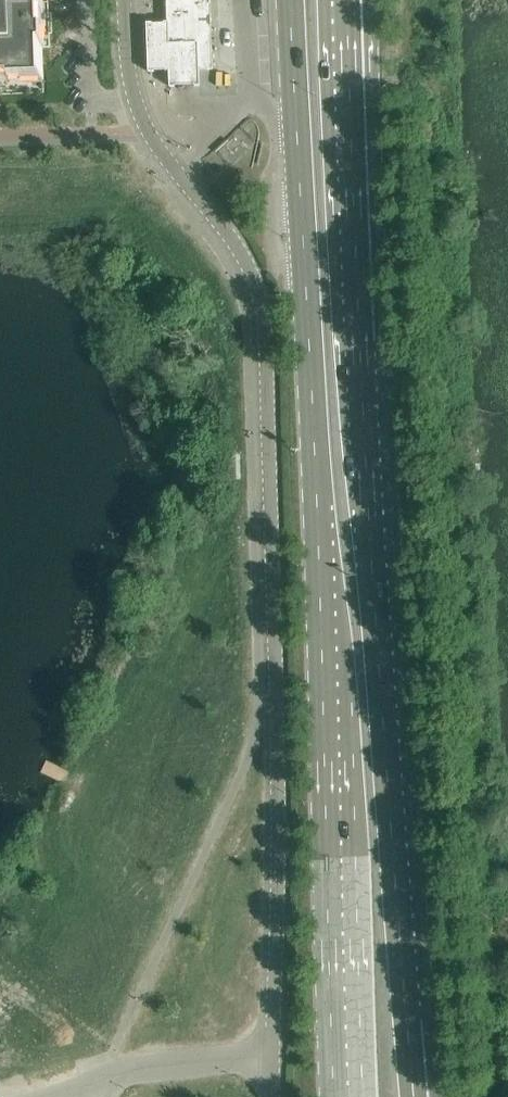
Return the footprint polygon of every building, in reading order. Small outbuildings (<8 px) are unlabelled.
[(14,79),(13,76),(23,76),(23,81),(44,80),(42,47),(37,47),(37,35),(39,35),(39,13),(36,13),(36,1),(41,1),(41,0),(0,0),(0,79),(14,79)] [(147,23),(149,72),(153,71),(166,71),(169,71),(170,86),(174,86),(197,86),(200,85),(200,70),(213,69),(211,0),(167,0),(168,11),(165,10),(166,22),(153,22),(147,23)]
